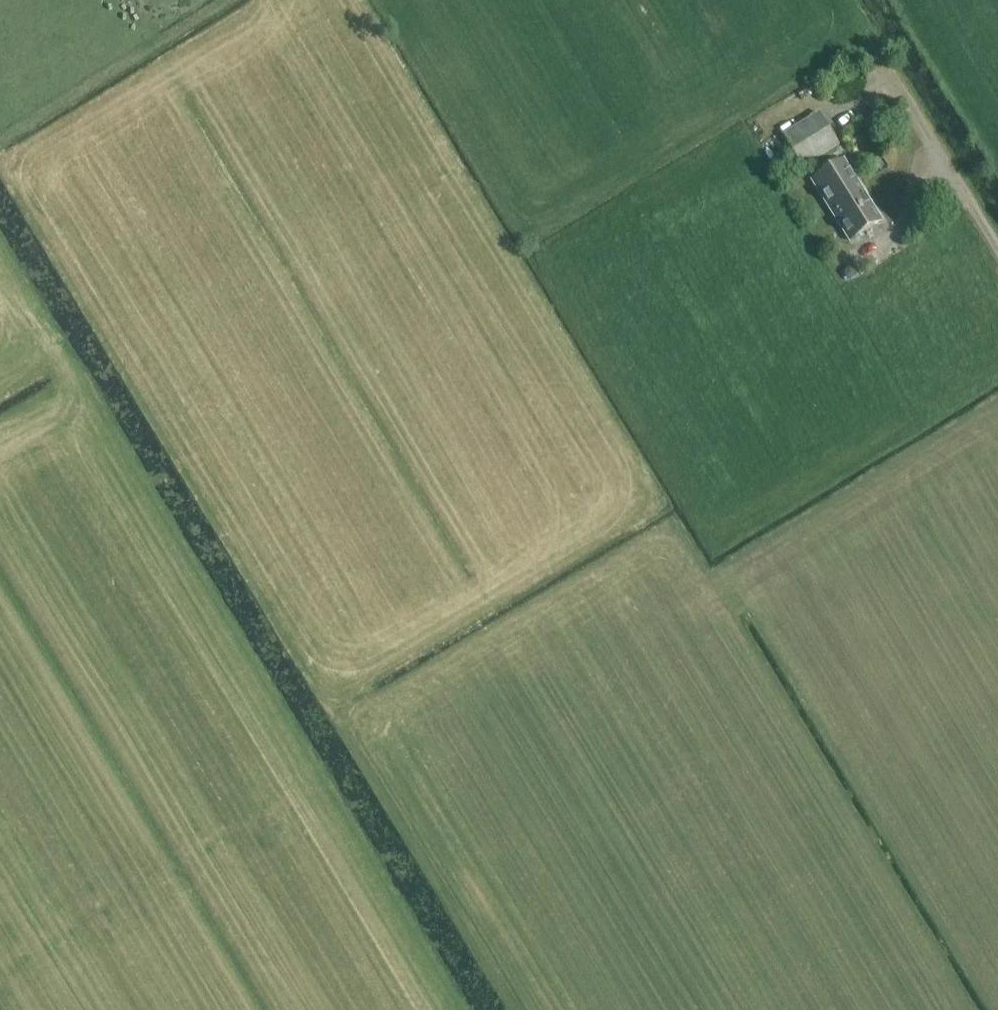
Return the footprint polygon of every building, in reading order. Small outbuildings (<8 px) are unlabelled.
[(784,134),(803,166),(835,147),(817,115),(784,134)] [(843,160),(811,180),(849,241),(881,221),(843,160)] [(845,272),(844,276),(847,280),(851,281),(855,278),(856,274),(853,270),(849,270),(845,272)]
